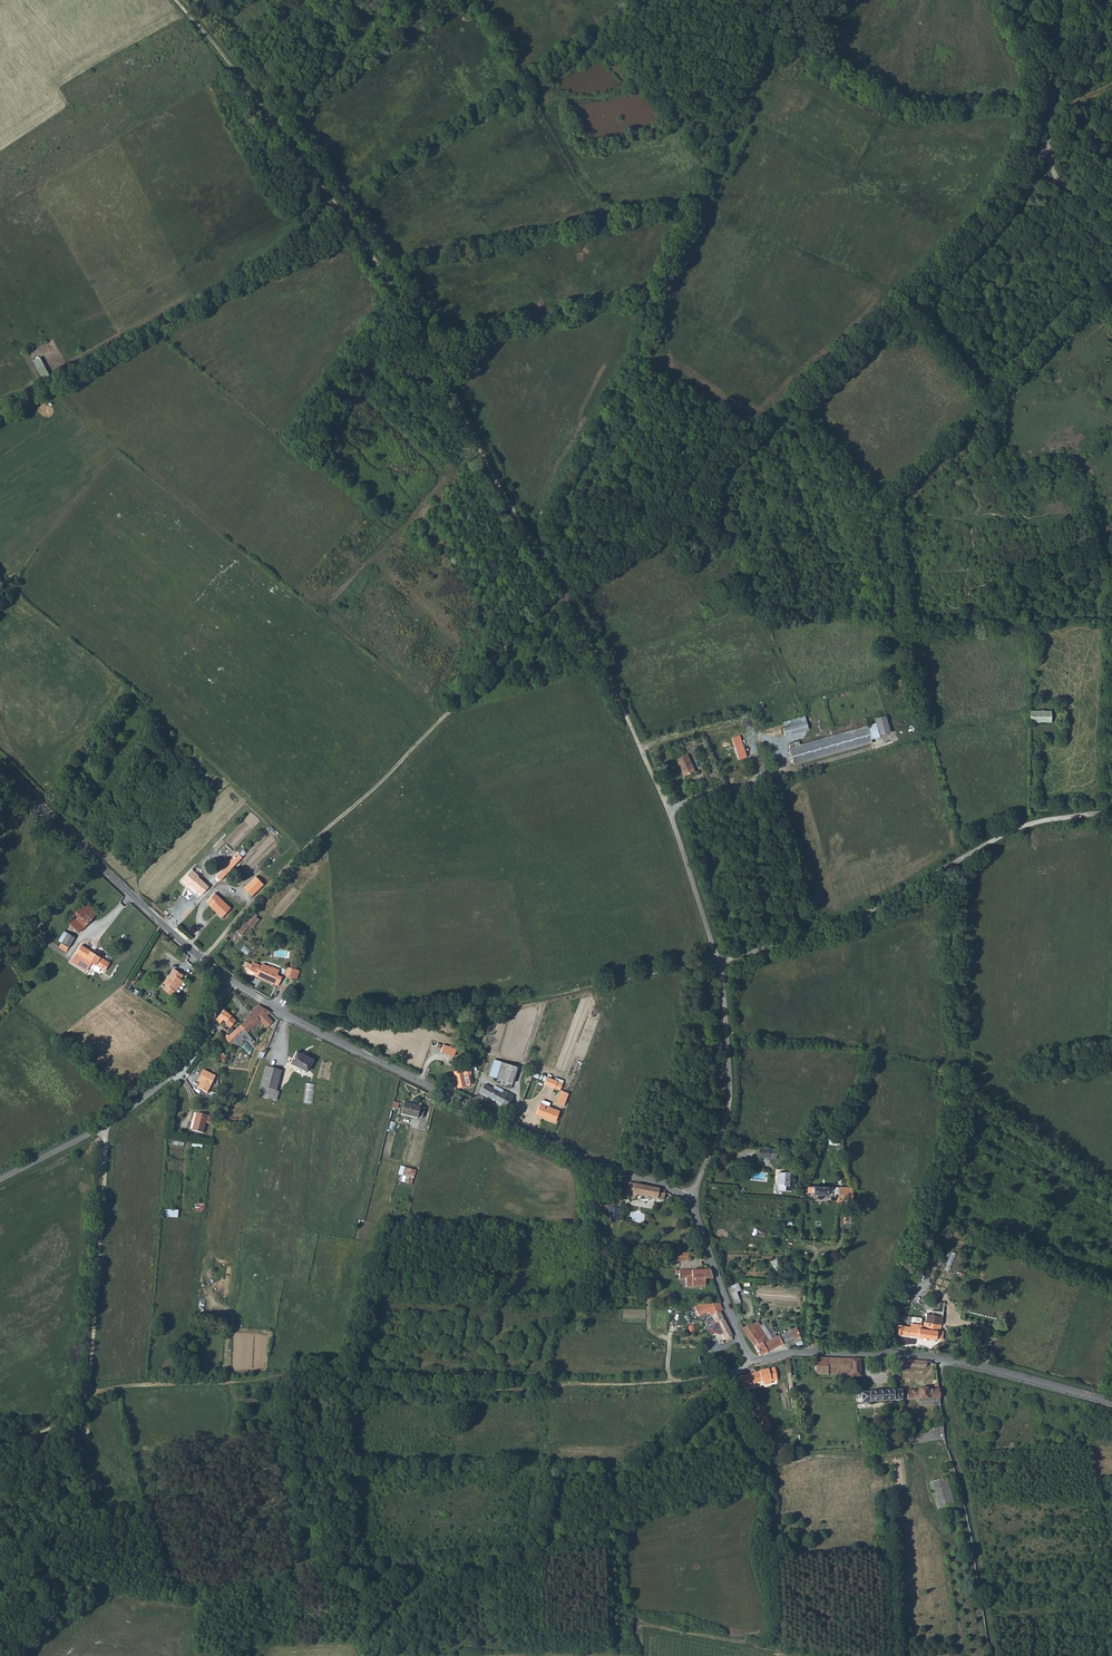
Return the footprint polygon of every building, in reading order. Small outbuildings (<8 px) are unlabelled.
[(34,359),(44,380),(51,377),(40,356),(34,359)] [(1030,710),(1029,722),(1045,722),(1045,710),(1030,710)] [(808,729),(804,716),(782,722),(784,727),(783,727),(785,736),(808,729)] [(879,735),(889,732),(884,716),(874,718),(876,724),(879,735)] [(880,737),(879,735),(876,724),(866,726),(870,740),(880,737)] [(870,740),(866,726),(800,745),(799,742),(795,743),(796,746),(788,749),(793,765),(871,743),(870,740)] [(736,752),(744,750),(740,736),(732,738),(736,752)] [(746,757),(744,750),(736,752),(738,759),(746,757)] [(694,770),(686,754),(675,759),(683,775),(694,770)] [(218,876),(222,879),(226,874),(239,860),(236,857),(234,856),(226,865),(227,866),(218,876)] [(183,880),(187,883),(188,882),(198,891),(199,890),(202,892),(208,887),(195,875),(195,874),(191,870),(183,880)] [(246,887),(254,895),(265,883),(257,875),(246,887)] [(208,901),(211,903),(211,905),(223,916),(231,908),(215,893),(208,901)] [(66,921),(78,932),(97,913),(85,901),(66,921)] [(252,914),(237,931),(241,934),(249,925),(251,927),(258,919),(252,914)] [(53,938),(58,940),(63,931),(59,928),(53,938)] [(58,940),(61,942),(56,951),(63,955),(74,937),(63,931),(58,940)] [(110,962),(81,945),(71,960),(71,961),(86,971),(92,962),(105,970),(110,962)] [(251,964),(249,969),(255,972),(253,975),(273,984),(277,975),(260,968),(261,966),(252,961),(251,964)] [(261,966),(260,968),(277,975),(279,970),(271,966),(270,967),(262,963),(261,966)] [(295,969),(287,966),(284,974),(293,977),(295,969)] [(173,989),(181,979),(180,978),(183,975),(174,969),(164,982),(166,984),(163,988),(172,995),(176,991),(173,989)] [(273,984),(277,986),(281,978),(277,975),(273,984)] [(173,989),(176,991),(183,981),(181,979),(173,989)] [(258,1005),(251,1011),(262,1023),(266,1028),(273,1022),(267,1015),(270,1012),(258,1005)] [(224,1010),(215,1020),(220,1024),(223,1020),(226,1022),(224,1024),(229,1028),(236,1020),(231,1016),(224,1010)] [(262,1023),(251,1011),(246,1016),(248,1018),(240,1025),(247,1032),(254,1026),(256,1028),(262,1023)] [(238,1040),(247,1032),(240,1025),(225,1038),(234,1048),(240,1043),(238,1040)] [(443,1044),(441,1051),(454,1056),(456,1048),(443,1044)] [(312,1059),(296,1051),(290,1063),(306,1071),(312,1059)] [(505,1081),(512,1083),(517,1067),(494,1059),(489,1076),(505,1081)] [(281,1071),(266,1067),(261,1087),(264,1088),(262,1096),(277,1100),(279,1092),(276,1091),(281,1071)] [(457,1087),(473,1084),(470,1068),(453,1072),(457,1087)] [(215,1076),(202,1070),(197,1081),(200,1082),(197,1088),(207,1093),(215,1076)] [(544,1084),(555,1088),(557,1081),(553,1079),(551,1078),(547,1077),(546,1077),(544,1082),(544,1084)] [(307,1083),(305,1102),(314,1103),(316,1083),(307,1083)] [(480,1093),(508,1108),(514,1096),(495,1086),(493,1089),(484,1085),(480,1093)] [(561,1100),(558,1099),(556,1103),(563,1106),(568,1093),(564,1092),(561,1100)] [(230,1101),(216,1100),(216,1107),(229,1108),(230,1101)] [(548,1107),(550,1103),(542,1100),(541,1103),(540,1103),(536,1114),(555,1121),(559,1111),(548,1107)] [(417,1118),(418,1116),(420,1107),(404,1103),(401,1114),(417,1118)] [(205,1122),(209,1123),(211,1116),(196,1113),(192,1130),(202,1133),(205,1122)] [(770,1148),(758,1148),(758,1157),(769,1158),(770,1148)] [(401,1166),(399,1174),(403,1175),(402,1181),(413,1183),(416,1168),(401,1166)] [(792,1185),(793,1172),(784,1172),(777,1172),(777,1183),(783,1183),(783,1184),(792,1185)] [(633,1193),(634,1184),(628,1183),(626,1192),(633,1193)] [(665,1190),(634,1184),(633,1193),(631,1199),(634,1199),(635,1197),(636,1197),(637,1194),(663,1199),(665,1191),(665,1190)] [(847,1200),(847,1198),(848,1195),(852,1195),(853,1195),(853,1188),(808,1186),(808,1194),(835,1195),(835,1197),(838,1197),(838,1200),(847,1200)] [(204,1212),(205,1203),(196,1202),(195,1211),(204,1212)] [(163,1216),(178,1217),(179,1209),(164,1209),(163,1216)] [(946,1269),(951,1270),(956,1253),(951,1251),(946,1269)] [(688,1253),(676,1253),(676,1261),(688,1262),(688,1253)] [(712,1278),(709,1270),(676,1271),(676,1274),(679,1274),(679,1278),(685,1278),(686,1286),(705,1286),(705,1278),(712,1278)] [(740,1289),(738,1282),(728,1285),(735,1304),(740,1302),(736,1291),(740,1289)] [(733,1336),(720,1311),(723,1310),(720,1303),(706,1304),(692,1304),(698,1316),(708,1311),(711,1316),(712,1316),(715,1324),(717,1323),(725,1340),(728,1338),(731,1336),(733,1336)] [(924,1319),(942,1322),(943,1314),(925,1312),(924,1319)] [(919,1326),(918,1335),(936,1337),(937,1329),(941,1330),(942,1322),(924,1319),(922,1319),(921,1327),(919,1326)] [(759,1354),(768,1350),(760,1338),(766,1335),(760,1325),(759,1322),(758,1323),(757,1321),(752,1324),(751,1322),(742,1327),(743,1331),(754,1345),(759,1354)] [(768,1350),(783,1343),(779,1335),(776,1336),(767,1321),(760,1325),(766,1335),(760,1338),(768,1350)] [(896,1332),(918,1335),(919,1326),(918,1326),(918,1323),(903,1321),(902,1325),(897,1324),(896,1332)] [(779,1335),(783,1343),(799,1335),(798,1332),(796,1327),(791,1329),(779,1335)] [(706,1355),(708,1366),(716,1364),(714,1354),(706,1355)] [(698,1357),(699,1367),(708,1366),(706,1355),(698,1357)] [(860,1359),(815,1358),(815,1375),(851,1376),(850,1380),(853,1380),(853,1378),(860,1379),(860,1376),(860,1359)] [(771,1381),(777,1380),(774,1368),(762,1370),(739,1376),(742,1386),(764,1381),(765,1385),(772,1383),(771,1381)] [(941,1404),(939,1389),(927,1390),(927,1388),(919,1389),(919,1391),(907,1391),(908,1400),(918,1399),(924,1399),(925,1405),(941,1404)] [(901,1390),(861,1392),(861,1393),(858,1393),(858,1398),(861,1398),(861,1402),(902,1400),(901,1390)] [(770,1428),(765,1415),(757,1418),(762,1431),(770,1428)] [(946,1477),(930,1482),(938,1509),(953,1504),(946,1477)]
